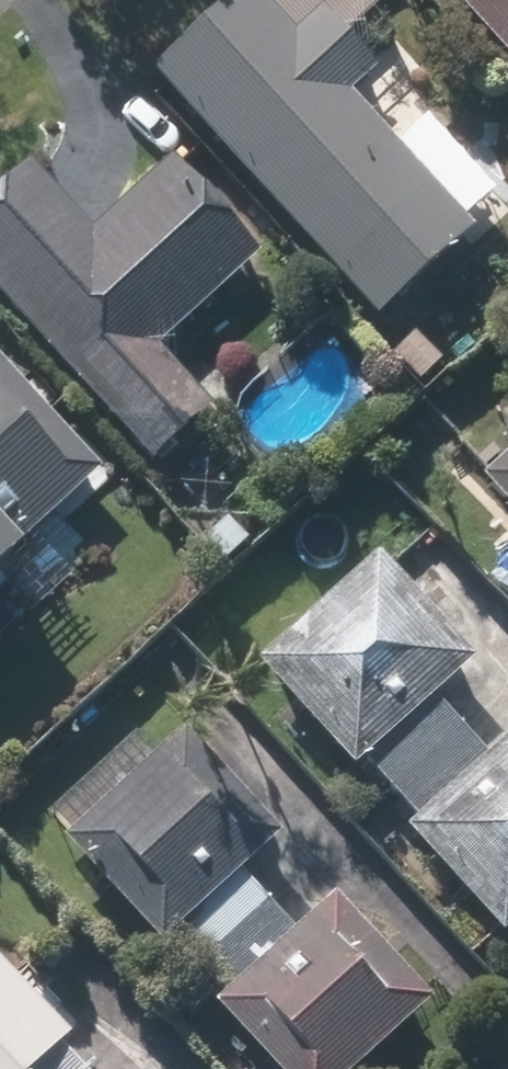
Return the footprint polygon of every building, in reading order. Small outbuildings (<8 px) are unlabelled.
[(144,72),(366,321),(495,206),(426,128),(397,153),(346,96),(368,77),(340,45),(376,12),(365,0),(224,0),(144,72)] [(507,72),(507,0),(441,0),(507,72)] [(0,187),(0,317),(140,467),(200,411),(149,357),(253,259),(161,161),(89,229),(27,162),(0,187)] [(0,372),(0,563),(95,473),(0,372)] [(468,483),(507,528),(507,447),(468,483)] [(339,776),(356,761),(402,813),(386,828),(492,947),(507,932),(507,744),(478,770),(420,705),(467,663),(371,555),(244,670),(339,776)] [(148,957),(162,944),(211,997),(197,1010),(251,1068),(348,1068),(420,1003),(322,896),(280,934),(230,880),(272,841),(170,730),(46,845),(148,957)] [(0,979),(0,1068),(85,1068),(0,979)]
